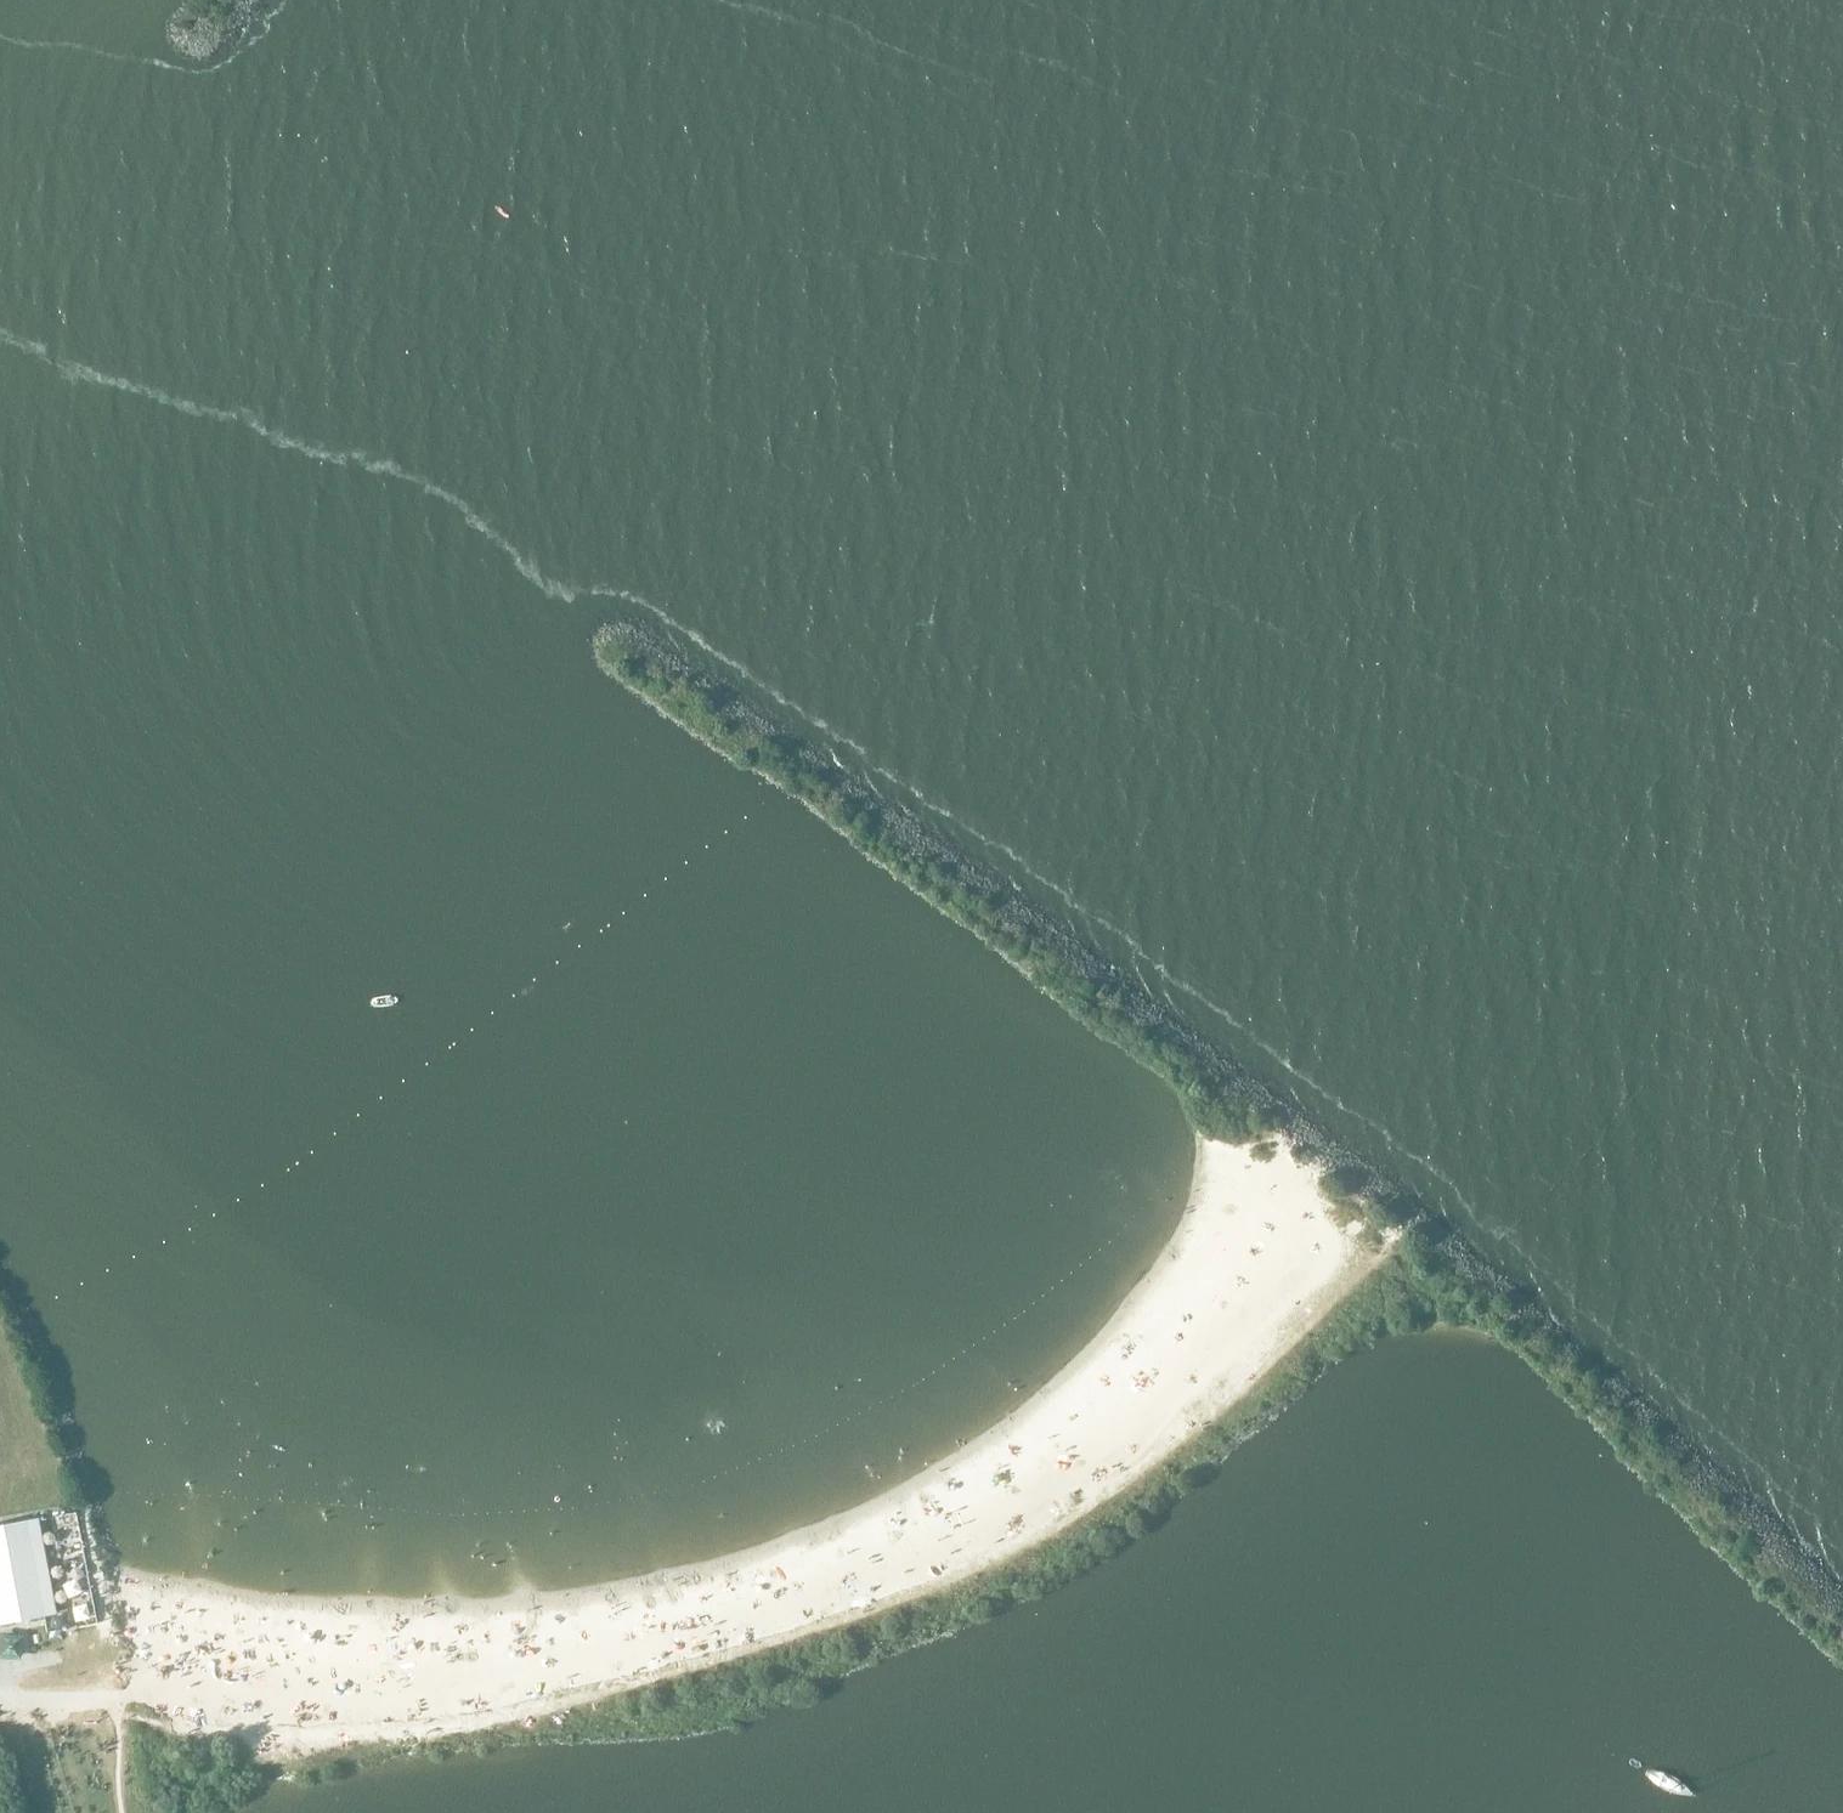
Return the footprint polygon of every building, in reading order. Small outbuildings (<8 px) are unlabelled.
[(46,1619),(31,1523),(0,1528),(0,1626),(46,1619)]
